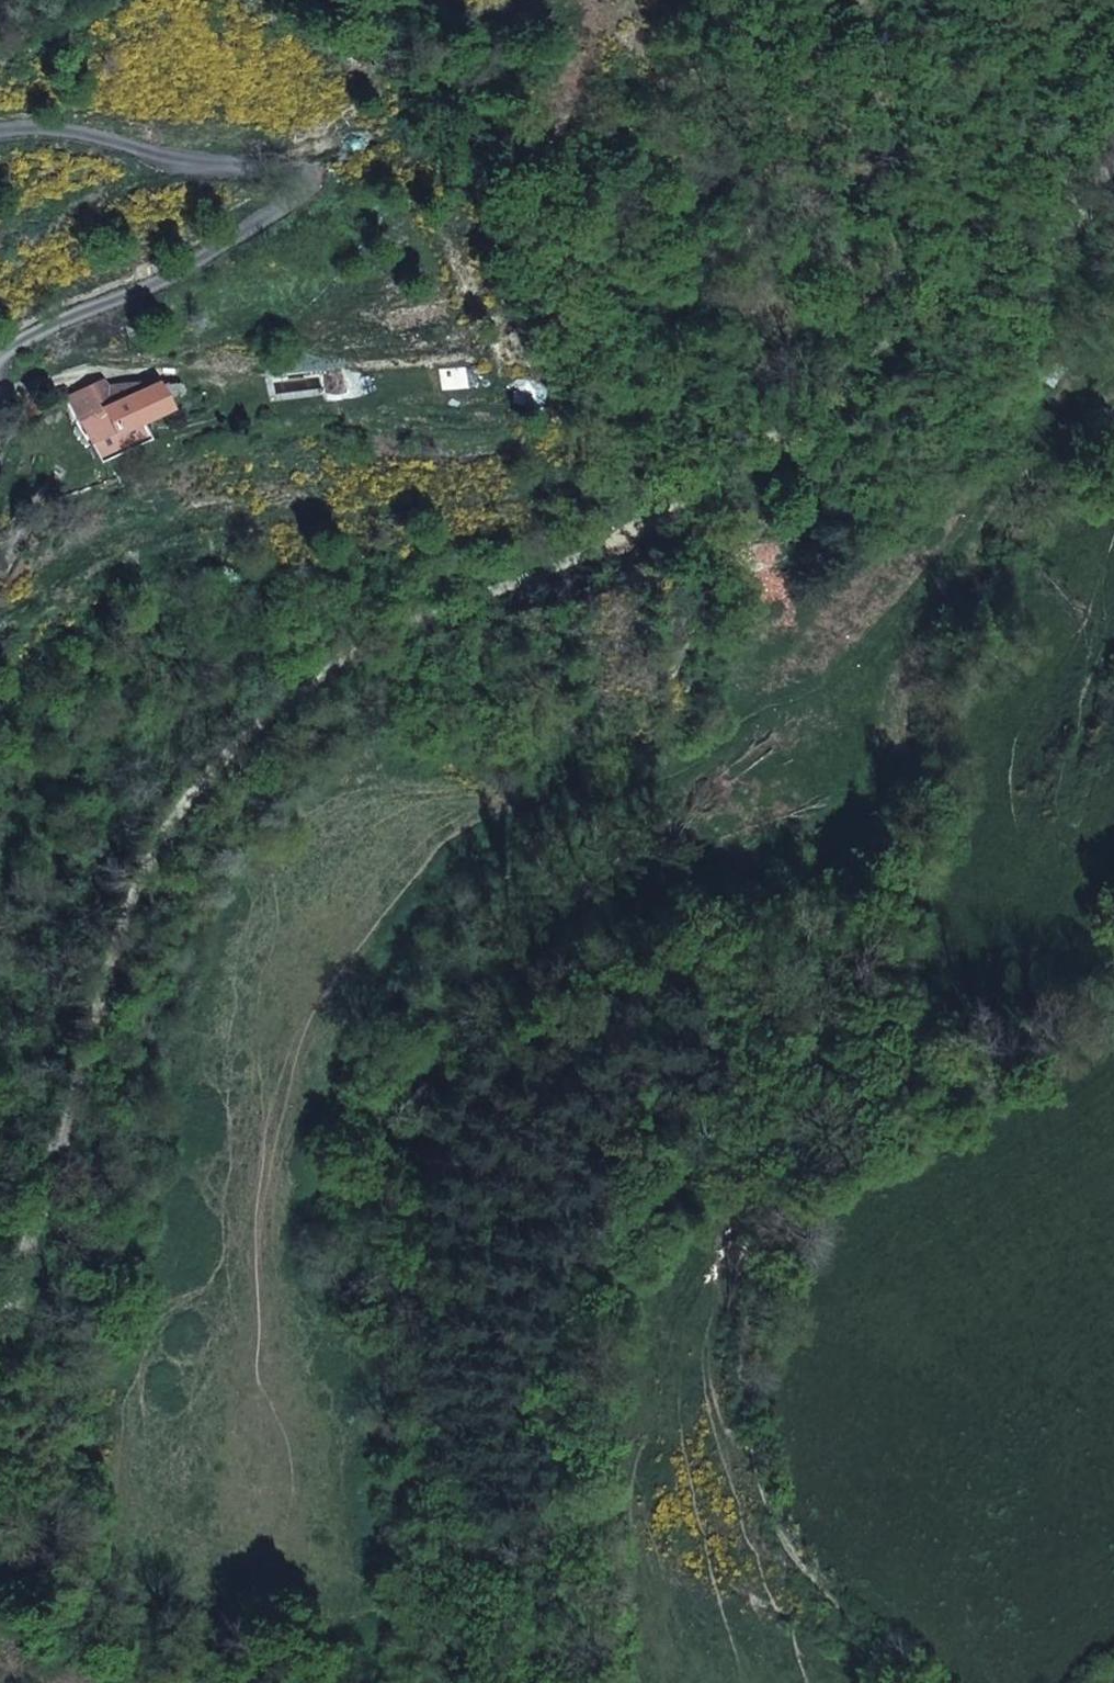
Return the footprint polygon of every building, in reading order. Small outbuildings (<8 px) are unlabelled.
[(100,407),(112,435),(169,409),(157,382),(100,407)]
